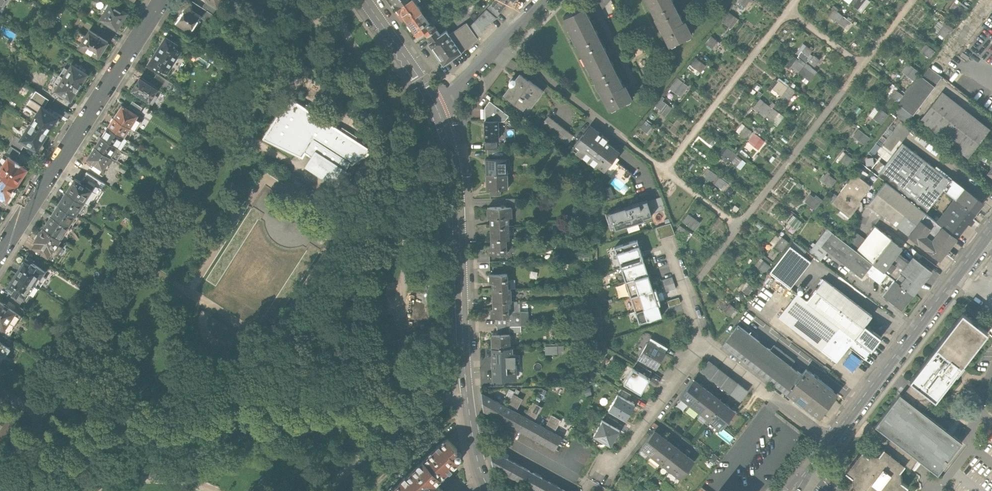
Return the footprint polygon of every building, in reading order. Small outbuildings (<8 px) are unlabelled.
[(116,28),(127,11),(125,10),(110,0),(109,0),(99,17),(116,28)] [(125,10),(128,5),(120,0),(110,0),(125,10)] [(201,6),(191,0),(190,0),(187,5),(201,14),(199,16),(207,21),(209,18),(210,17),(212,17),(213,18),(215,15),(201,6)] [(201,6),(215,15),(220,7),(216,4),(210,0),(205,0),(201,6)] [(406,21),(422,10),(415,0),(406,0),(396,6),(406,21)] [(511,0),(495,0),(487,9),(496,18),(511,0)] [(670,45),(693,34),(687,23),(686,20),(684,21),(673,0),(647,0),(670,45)] [(861,13),(869,2),(867,0),(857,0),(852,6),(861,13)] [(176,22),(190,31),(199,16),(201,14),(187,5),(176,22)] [(954,12),(961,19),(967,11),(959,5),(954,12)] [(564,19),(610,110),(633,99),(627,87),(626,85),(624,86),(608,55),(592,23),(585,8),(564,19)] [(497,19),(496,18),(487,9),(469,27),(476,37),(483,34),(482,32),(487,29),(486,27),(492,24),(491,22),(497,19)] [(430,21),(422,10),(406,21),(418,37),(425,32),(427,35),(435,29),(437,27),(432,20),(430,21)] [(828,16),(836,22),(841,15),(833,10),(828,16)] [(722,22),(729,27),(736,18),(729,13),(722,22)] [(850,22),(843,17),(838,24),(844,29),(850,22)] [(466,23),(450,35),(461,51),(472,44),(471,42),(477,38),(476,37),(469,27),(466,23)] [(939,35),(945,40),(953,30),(946,25),(939,35)] [(108,41),(88,28),(76,46),(90,55),(92,53),(98,57),(108,41)] [(439,35),(435,29),(427,35),(431,40),(428,42),(444,64),(461,51),(450,35),(446,30),(439,35)] [(164,35),(155,49),(173,61),(180,50),(174,46),(176,42),(164,35)] [(705,44),(712,49),(718,41),(711,36),(705,44)] [(920,52),(929,60),(935,52),(925,45),(920,52)] [(801,52),(808,57),(812,51),(806,46),(801,52)] [(166,72),(173,61),(155,49),(145,64),(157,71),(160,68),(166,72)] [(820,60),(814,56),(808,63),(814,68),(820,60)] [(689,65),(696,70),(702,62),(695,57),(689,65)] [(790,67),(798,73),(805,64),(799,58),(797,60),(796,59),(790,67)] [(70,62),(61,76),(78,87),(87,73),(70,62)] [(809,81),(816,72),(806,64),(799,74),(809,81)] [(901,72),(913,82),(920,73),(908,64),(901,72)] [(922,78),(933,87),(935,88),(942,78),(929,68),(922,78)] [(52,96),(55,92),(52,90),(61,76),(55,72),(43,90),(52,96)] [(173,85),(156,73),(152,79),(169,90),(173,85)] [(520,75),(504,96),(526,112),(542,92),(520,75)] [(69,101),(78,87),(61,76),(52,90),(55,92),(69,101)] [(156,88),(138,76),(129,90),(151,104),(156,96),(153,93),(156,88)] [(897,104),(912,115),(933,87),(922,78),(919,76),(897,104)] [(670,89),(680,96),(687,86),(677,79),(670,89)] [(787,87),(778,80),(772,89),(781,95),(787,87)] [(795,92),(789,87),(782,96),(788,101),(795,92)] [(890,97),(897,103),(903,96),(895,90),(890,97)] [(943,93),(920,122),(967,158),(990,130),(943,93)] [(659,113),(661,115),(668,105),(662,101),(664,99),(662,98),(656,107),(661,111),(659,113)] [(352,165),(373,151),(355,140),(357,136),(342,127),(340,130),(325,121),(318,117),(320,114),(307,106),(305,108),(290,99),(264,139),(303,158),(305,154),(312,158),(320,146),(349,164),(352,165)] [(771,108),(760,99),(753,108),(764,117),(771,108)] [(27,107),(36,113),(41,106),(31,100),(27,107)] [(490,100),(485,108),(485,121),(499,121),(503,121),(503,110),(490,100)] [(121,103),(113,116),(129,126),(137,114),(121,103)] [(36,113),(30,123),(47,134),(58,117),(41,106),(36,113)] [(779,114),(772,108),(765,118),(772,123),(779,114)] [(873,118),(881,124),(888,115),(880,109),(873,118)] [(144,110),(140,116),(148,121),(152,116),(144,110)] [(113,116),(106,126),(122,136),(129,126),(113,116)] [(566,146),(573,136),(548,117),(540,126),(566,146)] [(499,121),(485,121),(486,140),(498,139),(499,139),(499,121)] [(640,128),(646,133),(652,127),(645,122),(640,128)] [(37,151),(47,134),(30,123),(19,140),(26,144),(37,151)] [(591,125),(577,144),(580,146),(576,151),(604,172),(619,152),(606,142),(608,139),(591,125)] [(106,126),(100,135),(116,146),(122,136),(106,126)] [(751,131),(744,126),(739,133),(745,138),(751,131)] [(853,136),(864,145),(869,138),(858,130),(853,136)] [(761,139),(754,133),(748,140),(755,145),(761,139)] [(100,135),(93,146),(109,156),(116,146),(100,135)] [(19,140),(16,138),(4,155),(7,157),(15,162),(26,144),(19,140)] [(486,149),(488,149),(497,149),(497,143),(498,143),(498,139),(486,140),(486,149)] [(872,170),(879,161),(874,157),(882,147),(877,143),(862,162),(872,170)] [(927,213),(945,190),(952,181),(903,144),(878,176),(887,183),(927,213)] [(101,169),(109,156),(93,146),(85,158),(94,164),(101,169)] [(349,164),(320,146),(312,158),(307,166),(336,184),(349,164)] [(736,154),(727,147),(721,155),(730,162),(736,154)] [(841,162),(847,167),(853,159),(847,155),(841,162)] [(101,169),(94,164),(90,169),(102,177),(112,161),(119,166),(121,164),(109,156),(101,169)] [(742,160),(737,156),(732,162),(737,166),(742,160)] [(0,167),(0,176),(16,186),(27,169),(15,162),(7,157),(0,167)] [(486,160),(486,175),(507,174),(507,160),(486,160)] [(717,176),(710,170),(705,177),(712,182),(717,176)] [(94,183),(91,188),(84,198),(88,201),(87,202),(91,205),(105,184),(86,172),(84,176),(94,183)] [(507,190),(507,174),(486,175),(486,190),(490,190),(501,190),(507,190)] [(856,174),(833,204),(851,217),(863,202),(861,201),(873,186),(856,174)] [(16,186),(0,176),(0,199),(6,202),(16,186)] [(825,183),(831,188),(837,181),(831,176),(825,183)] [(73,177),(65,190),(82,201),(84,198),(91,188),(73,177)] [(728,184),(719,177),(714,184),(721,189),(724,185),(726,186),(728,184)] [(945,190),(956,198),(977,214),(984,204),(952,181),(945,190)] [(927,213),(887,183),(870,205),(910,236),(923,219),(927,213)] [(65,190),(56,203),(74,214),(82,201),(65,190)] [(805,202),(815,210),(822,200),(815,195),(814,197),(810,195),(805,202)] [(938,221),(945,226),(959,237),(977,214),(956,198),(938,221)] [(506,200),(506,208),(512,208),(519,207),(519,199),(506,200)] [(647,201),(609,213),(615,231),(645,221),(644,219),(652,216),(647,201)] [(56,203),(49,213),(67,225),(74,214),(56,203)] [(490,218),(491,227),(509,226),(508,217),(512,217),(512,208),(506,208),(487,208),(488,218),(490,218)] [(49,213),(41,226),(58,237),(67,225),(49,213)] [(683,221),(691,227),(694,223),(696,224),(698,222),(688,214),(683,221)] [(787,223),(797,230),(803,223),(793,216),(787,223)] [(942,260),(959,237),(945,226),(935,239),(928,234),(934,227),(923,219),(910,236),(942,260)] [(46,256),(58,237),(41,226),(32,240),(34,241),(31,246),(46,256)] [(509,240),(509,226),(491,227),(491,241),(506,240),(509,240)] [(674,233),(683,239),(686,234),(688,236),(690,233),(680,226),(674,233)] [(866,240),(858,251),(875,264),(893,240),(877,227),(866,240)] [(867,274),(875,264),(858,251),(846,242),(828,228),(810,252),(822,261),(829,252),(864,279),(867,274)] [(855,232),(846,242),(858,251),(866,240),(855,232)] [(773,246),(781,253),(789,243),(781,237),(773,246)] [(506,254),(506,240),(491,241),(491,247),(489,247),(489,255),(506,254)] [(616,248),(621,263),(643,255),(638,240),(616,248)] [(905,249),(893,240),(875,264),(889,274),(897,281),(912,262),(901,254),(905,249)] [(648,271),(643,255),(621,263),(626,278),(648,271)] [(788,287),(803,266),(788,255),(773,276),(788,287)] [(912,262),(897,281),(916,295),(937,267),(924,257),(921,261),(915,257),(912,262)] [(24,258),(15,273),(31,284),(37,276),(39,277),(43,270),(24,258)] [(757,268),(764,273),(770,266),(763,260),(757,268)] [(882,284),(889,274),(875,264),(867,274),(882,284)] [(653,286),(648,271),(626,278),(631,293),(653,286)] [(22,299),(31,284),(15,273),(5,288),(22,299)] [(493,282),(493,289),(508,289),(508,274),(490,275),(490,282),(493,282)] [(663,279),(666,299),(678,297),(674,277),(663,279)] [(826,280),(809,303),(857,340),(867,327),(874,318),(826,280)] [(904,310),(916,295),(897,281),(885,296),(904,310)] [(740,289),(748,295),(753,288),(746,282),(740,289)] [(628,284),(617,287),(620,297),(630,295),(628,284)] [(658,301),(653,286),(631,293),(636,308),(658,301)] [(493,289),(493,302),(508,302),(511,302),(511,289),(508,289),(493,289)] [(853,346),(857,340),(809,303),(799,295),(780,319),(824,353),(822,354),(837,366),(853,346)] [(11,296),(5,306),(14,311),(21,315),(24,310),(18,306),(21,301),(11,296)] [(679,297),(668,300),(670,306),(681,303),(679,297)] [(663,316),(658,301),(636,308),(641,324),(663,316)] [(14,311),(5,306),(0,302),(0,327),(3,329),(14,311)] [(508,317),(508,302),(493,302),(493,310),(491,310),(491,317),(496,317),(508,317)] [(496,317),(497,335),(510,335),(510,332),(521,332),(521,326),(529,326),(529,312),(519,312),(519,302),(511,302),(508,302),(508,317),(496,317)] [(724,311),(730,316),(736,309),(730,304),(724,311)] [(913,386),(931,400),(934,402),(957,371),(986,334),(961,315),(909,384),(913,386)] [(802,375),(738,326),(723,345),(787,395),(802,375)] [(867,327),(857,340),(872,351),(882,338),(867,327)] [(492,348),(495,348),(511,347),(510,335),(497,335),(491,335),(492,348)] [(872,351),(857,340),(853,346),(867,357),(872,351)] [(0,342),(0,364),(10,348),(0,342)] [(668,353),(648,342),(639,358),(658,369),(668,353)] [(557,354),(557,346),(539,346),(539,354),(557,354)] [(511,367),(511,347),(495,348),(495,368),(499,368),(511,368),(511,367)] [(747,392),(709,362),(701,371),(740,401),(747,392)] [(514,366),(511,367),(511,368),(499,368),(499,379),(492,379),(490,382),(490,387),(504,387),(504,381),(515,381),(514,366)] [(653,379),(634,368),(625,386),(644,396),(653,379)] [(806,370),(802,375),(787,395),(819,419),(838,395),(806,370)] [(691,408),(705,389),(694,380),(680,400),(691,408)] [(913,386),(902,400),(921,414),(931,400),(913,386)] [(700,415),(715,396),(705,389),(691,408),(700,415)] [(507,407),(482,393),(484,411),(493,416),(495,417),(518,430),(541,442),(555,450),(562,437),(555,433),(546,428),(535,422),(525,417),(516,412),(507,407)] [(514,394),(507,407),(516,412),(523,399),(514,394)] [(637,405),(618,394),(609,411),(628,421),(637,405)] [(710,422),(725,403),(715,396),(700,415),(710,422)] [(902,400),(899,398),(875,429),(890,440),(916,460),(938,476),(961,445),(921,414),(902,400)] [(533,402),(525,417),(535,422),(543,408),(533,402)] [(738,412),(725,403),(710,422),(724,432),(738,412)] [(552,415),(546,428),(555,433),(562,420),(552,415)] [(622,431),(603,420),(594,436),(613,447),(622,431)] [(652,459),(666,440),(656,432),(642,452),(652,459)] [(435,486),(458,464),(451,457),(457,452),(447,440),(391,490),(439,490),(435,486)] [(662,466),(676,447),(666,440),(652,459),(662,466)] [(890,440),(882,450),(903,466),(909,470),(916,460),(890,440)] [(672,473),(686,454),(676,447),(662,466),(672,473)] [(861,451),(845,471),(852,477),(853,489),(851,490),(904,490),(907,488),(900,483),(900,470),(903,466),(882,450),(878,456),(867,456),(861,451)] [(491,451),(494,469),(535,490),(564,490),(554,485),(519,466),(491,451)] [(697,462),(686,454),(672,473),(683,481),(697,462)] [(567,488),(568,484),(564,483),(564,480),(558,478),(556,485),(567,488)]
